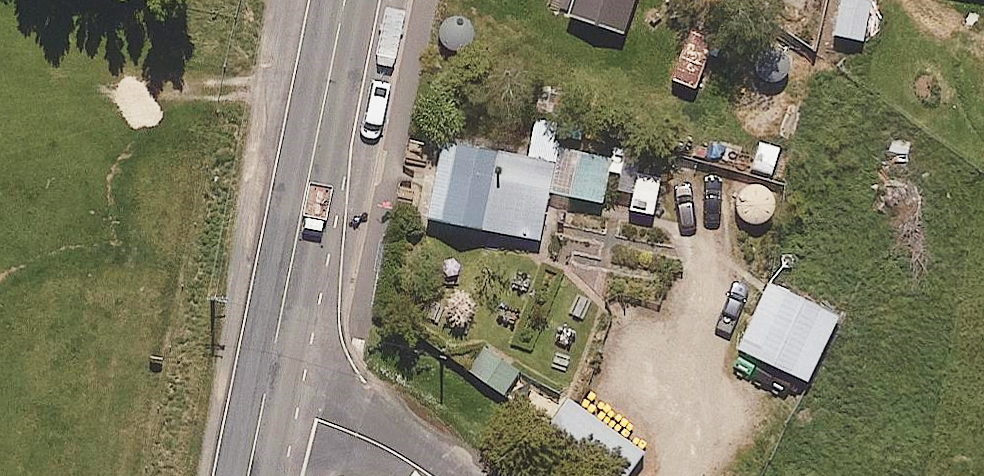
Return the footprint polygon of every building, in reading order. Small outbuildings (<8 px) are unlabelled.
[(833,35),(863,41),(872,0),(841,0),(833,35)] [(716,39),(693,29),(672,80),(695,89),(716,39)] [(511,128),(506,155),(444,143),(429,218),(540,241),(549,192),(602,203),(613,148),(511,128)] [(840,315),(771,283),(740,350),(808,382),(840,315)] [(485,348),(470,371),(505,394),(520,371),(485,348)] [(518,405),(545,418),(537,434),(624,475),(630,475),(647,441),(529,383),(518,405)]
